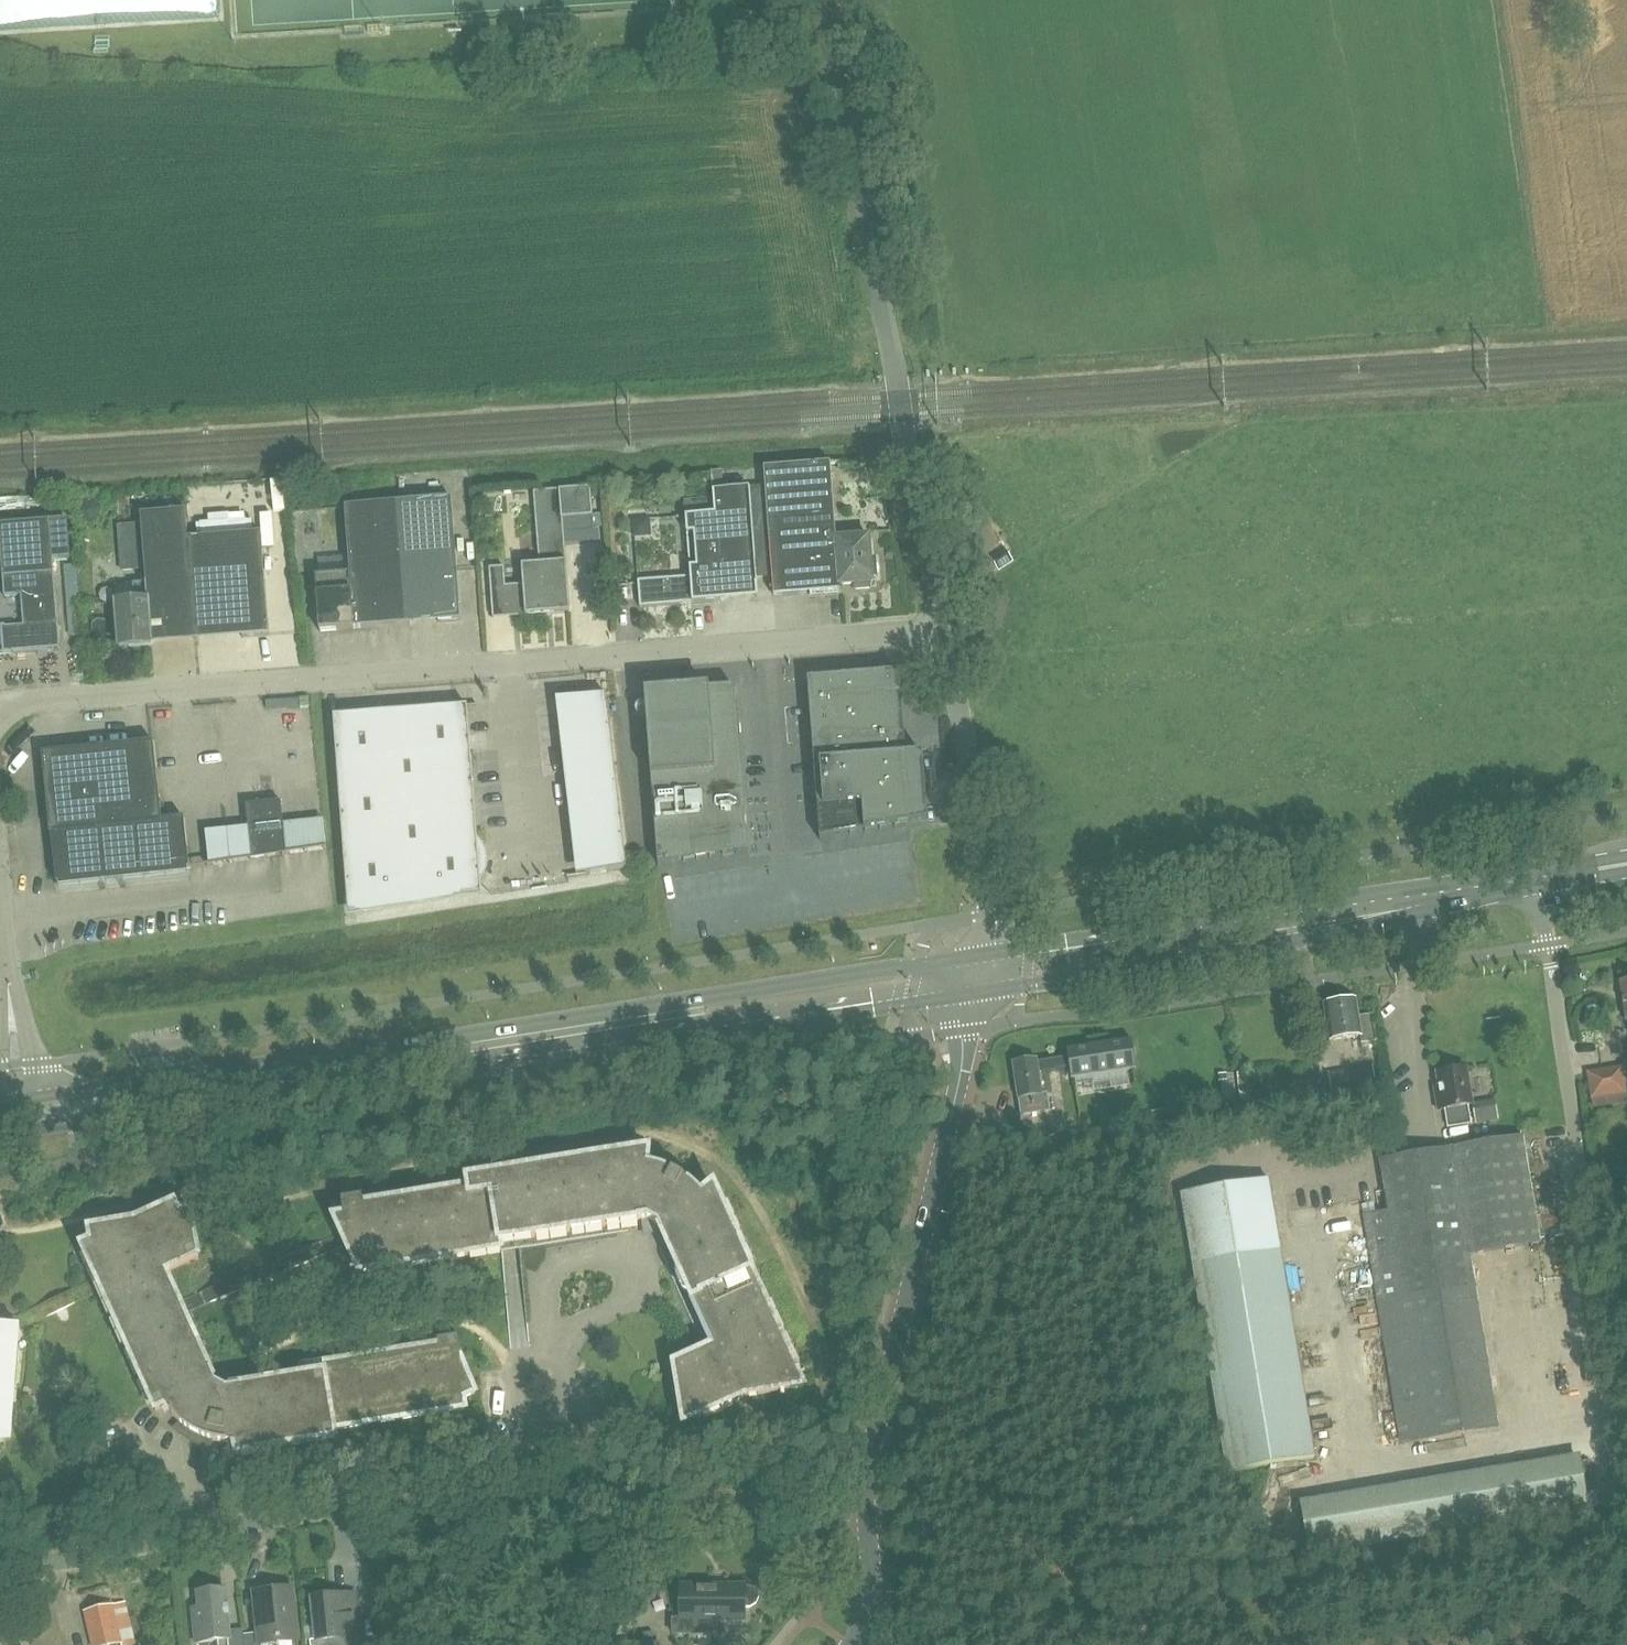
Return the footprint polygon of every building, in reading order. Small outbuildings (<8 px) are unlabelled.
[(224,21),(223,0),(0,0),(0,35),(224,21)] [(829,463),(762,468),(771,579),(808,576),(809,594),(839,591),(839,592),(835,539),(829,463)] [(569,613),(563,534),(571,534),(571,539),(593,537),(591,517),(589,488),(532,493),(538,565),(520,567),(522,586),(504,587),(503,568),(488,569),(491,616),(517,614),(517,617),(569,613)] [(679,517),(680,529),(684,577),(636,581),(639,607),(721,601),(720,588),(756,585),(748,488),(707,492),(708,515),(679,517)] [(200,523),(212,522),(210,493),(198,493),(200,523)] [(26,509),(26,505),(43,503),(43,496),(26,497),(26,496),(0,498),(0,512),(26,509)] [(452,497),(397,502),(406,625),(461,620),(452,497)] [(353,629),(376,627),(406,625),(397,502),(344,506),(349,574),(353,629)] [(119,647),(152,644),(195,641),(186,539),(187,539),(185,510),(140,514),(146,583),(133,584),(134,601),(116,603),(119,647)] [(186,510),(185,510),(187,539),(186,539),(195,641),(270,635),(261,532),(188,538),(186,510)] [(55,593),(53,575),(50,522),(21,524),(31,654),(60,652),(55,593)] [(1,633),(3,657),(31,654),(21,524),(0,526),(0,540),(3,579),(0,579),(0,624),(1,633)] [(868,537),(835,539),(839,592),(840,592),(840,585),(871,583),(871,576),(875,576),(874,558),(870,559),(868,537)] [(1017,557),(1001,567),(1009,580),(1025,569),(1017,557)] [(319,631),(353,629),(349,574),(315,576),(319,631)] [(927,742),(905,744),(899,671),(807,679),(820,840),(911,833),(911,829),(934,827),(927,742)] [(558,688),(578,866),(627,861),(607,683),(558,688)] [(657,866),(748,851),(744,800),(741,800),(733,687),(705,689),(705,687),(643,692),(657,866)] [(346,894),(352,894),(352,895),(352,897),(353,899),(354,900),(355,902),(356,903),(357,904),(360,906),(363,908),(367,909),(370,909),(463,894),(467,893),(472,890),(476,888),(479,884),(482,880),(485,875),(486,871),(487,866),(487,861),(487,859),(478,860),(466,707),(476,706),(476,705),(328,716),(328,717),(332,717),(346,894)] [(55,884),(143,875),(143,876),(190,869),(190,867),(188,867),(183,818),(160,821),(152,742),(41,754),(49,835),(50,835),(55,884)] [(250,858),(248,858),(249,860),(285,854),(280,802),(245,806),(250,858)] [(290,846),(329,843),(327,815),(288,818),(290,846)] [(1619,981),(1625,1019),(1626,1019),(1626,979),(1619,981)] [(1360,1035),(1361,1043),(1376,1041),(1372,1014),(1358,1016),(1355,999),(1324,1004),(1329,1040),(1360,1035)] [(1036,1059),(1013,1063),(1018,1098),(1041,1094),(1038,1073),(1069,1068),(1070,1079),(1130,1069),(1126,1040),(1066,1050),(1067,1056),(1036,1061),(1036,1059)] [(1372,1065),(1328,1072),(1333,1102),(1377,1095),(1372,1065)] [(1621,1067),(1587,1072),(1593,1107),(1626,1101),(1621,1067)] [(1471,1124),(1468,1106),(1468,1104),(1471,1104),(1465,1068),(1437,1073),(1439,1087),(1434,1088),(1437,1110),(1444,1109),(1447,1128),(1471,1124)] [(1473,1110),(1476,1123),(1498,1120),(1493,1100),(1473,1103),(1472,1103),(1473,1110)] [(1150,1111),(1153,1125),(1168,1122),(1166,1109),(1150,1111)] [(1082,1135),(1080,1122),(1065,1124),(1066,1137),(1082,1135)] [(1388,1211),(1363,1215),(1401,1444),(1497,1428),(1469,1254),(1539,1243),(1522,1137),(1380,1161),(1388,1211)] [(790,1389),(788,1376),(798,1372),(798,1370),(721,1201),(715,1204),(705,1191),(703,1193),(700,1191),(696,1187),(692,1184),(688,1180),(684,1178),(682,1176),(680,1175),(677,1173),(676,1173),(675,1172),(673,1172),(672,1171),(664,1168),(659,1167),(654,1165),(651,1165),(648,1164),(649,1150),(467,1180),(362,1197),(341,1201),(343,1209),(344,1217),(349,1218),(351,1226),(341,1231),(339,1231),(359,1274),(501,1250),(500,1242),(625,1222),(626,1222),(645,1219),(655,1226),(664,1244),(664,1245),(712,1346),(707,1348),(705,1349),(701,1351),(680,1360),(673,1363),(680,1409),(692,1407),(697,1417),(744,1396),(790,1389)] [(1227,1471),(1273,1463),(1313,1457),(1267,1179),(1181,1193),(1227,1471)] [(199,1436),(202,1436),(205,1438),(207,1439),(210,1439),(211,1439),(214,1440),(216,1441),(218,1441),(221,1442),(227,1442),(234,1442),(236,1454),(335,1437),(334,1429),(465,1408),(463,1397),(475,1392),(462,1362),(458,1336),(437,1339),(438,1345),(302,1367),(303,1375),(232,1387),(226,1388),(215,1382),(166,1272),(198,1257),(191,1211),(179,1213),(174,1204),(134,1222),(89,1229),(91,1242),(81,1246),(95,1278),(55,1296),(60,1307),(101,1290),(155,1410),(165,1406),(170,1412),(172,1415),(175,1418),(180,1423),(183,1425),(184,1427),(187,1429),(189,1430),(199,1436)] [(7,1437),(15,1327),(60,1307),(55,1296),(15,1314),(0,1313),(0,1437),(7,1437)] [(1463,1530),(1460,1496),(1360,1502),(1361,1521),(1348,1522),(1349,1538),(1463,1530)] [(679,1584),(679,1593),(680,1622),(703,1622),(703,1620),(745,1620),(745,1608),(749,1608),(755,1604),(757,1597),(755,1590),(749,1586),(744,1586),(744,1584),(679,1584)] [(225,1589),(197,1592),(199,1608),(192,1609),(195,1642),(215,1640),(216,1644),(244,1644),(243,1634),(243,1629),(229,1630),(225,1589)] [(276,1592),(255,1594),(259,1632),(243,1634),(244,1644),(279,1644),(278,1640),(296,1638),(291,1590),(276,1592)] [(355,1604),(354,1593),(311,1598),(316,1639),(309,1639),(310,1644),(360,1644),(355,1604)] [(90,1614),(98,1644),(124,1644),(116,1608),(90,1614)]
